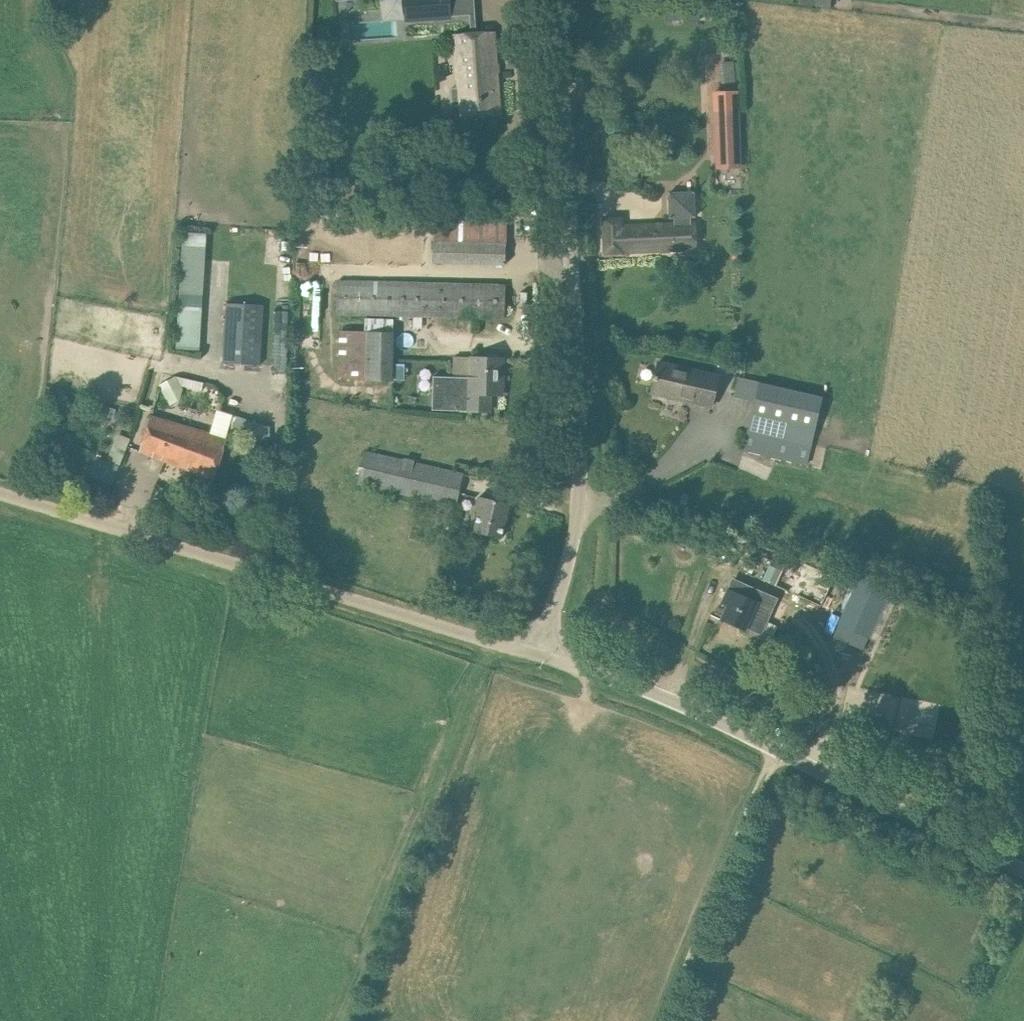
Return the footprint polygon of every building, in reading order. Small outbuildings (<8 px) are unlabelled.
[(338,39),(404,37),(402,0),(390,0),(365,1),(365,0),(336,0),(338,39)] [(471,35),(477,35),(475,0),(405,0),(407,19),(470,15),(471,35)] [(686,18),(687,6),(669,5),(669,18),(686,18)] [(493,34),(477,35),(471,35),(457,36),(460,87),(450,88),(452,117),(497,114),(493,34)] [(739,110),(714,111),(716,154),(740,153),(739,110)] [(695,217),(694,191),(669,193),(670,218),(674,218),(675,224),(621,226),(621,218),(604,218),(606,252),(697,248),(696,223),(692,223),(691,217),(695,217)] [(435,213),(434,240),(433,264),(506,266),(507,243),(508,215),(435,213)] [(181,248),(175,352),(199,353),(205,249),(181,248)] [(337,279),(336,314),(505,319),(506,283),(337,279)] [(318,327),(319,302),(305,301),(304,326),(318,327)] [(260,365),(264,305),(226,303),(222,363),(260,365)] [(339,330),(338,379),(392,380),(393,332),(339,330)] [(504,358),(470,357),(470,376),(461,376),(460,410),(490,411),(490,396),(503,396),(504,358)] [(721,375),(659,361),(651,394),(713,409),(721,375)] [(176,375),(159,384),(166,397),(183,388),(176,375)] [(202,390),(204,382),(176,376),(182,386),(202,390)] [(744,451),(807,465),(823,395),(738,376),(733,398),(755,402),(744,451)] [(214,479),(226,439),(153,416),(141,453),(214,479)] [(101,479),(113,484),(131,438),(118,434),(101,479)] [(367,450),(359,485),(457,507),(465,473),(367,450)] [(479,517),(475,531),(502,538),(510,505),(479,497),(475,514),(479,517)] [(761,542),(747,574),(821,606),(835,575),(761,542)] [(865,650),(891,590),(861,575),(833,635),(865,650)] [(729,606),(722,621),(745,631),(758,602),(729,589),(723,603),(729,606)]
